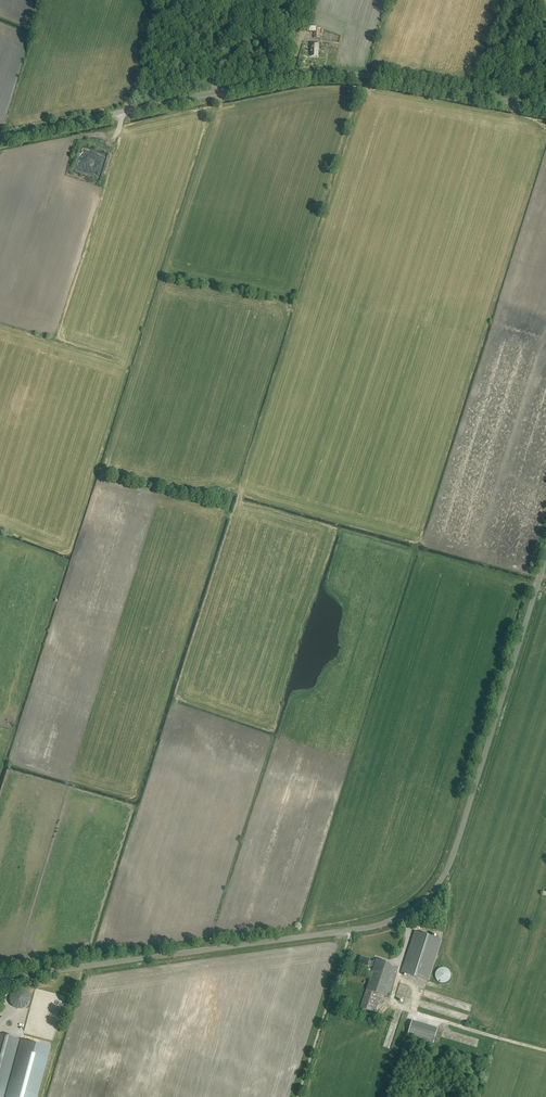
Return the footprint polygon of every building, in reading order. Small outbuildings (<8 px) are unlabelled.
[(428,981),(441,940),(414,931),(401,973),(428,981)] [(361,957),(359,964),(367,966),(368,965),(374,968),(361,1008),(374,1012),(378,999),(376,998),(377,993),(388,997),(398,967),(377,960),(376,961),(373,960),(372,962),(369,961),(369,960),(361,957)] [(443,983),(445,983),(448,982),(450,980),(451,977),(451,974),(450,972),(449,970),(447,969),(444,968),(442,968),(439,969),(437,970),(436,972),(435,975),(435,977),(436,980),(438,982),(441,983),(443,983)] [(28,1002),(31,993),(21,990),(20,994),(12,992),(9,1003),(24,1007),(26,1002),(28,1002)] [(434,1044),(438,1029),(412,1021),(407,1036),(434,1044)] [(389,1042),(393,1043),(396,1028),(390,1026),(386,1045),(388,1045),(389,1042)] [(18,1039),(0,1035),(0,1096),(3,1096),(18,1039)] [(6,1096),(36,1096),(49,1050),(43,1048),(43,1046),(38,1045),(32,1043),(27,1042),(27,1044),(20,1042),(19,1046),(18,1052),(6,1096)]
